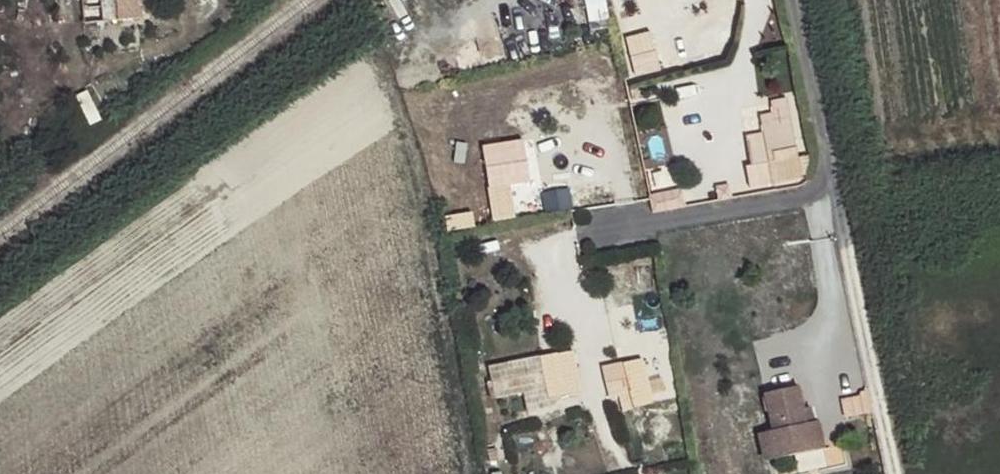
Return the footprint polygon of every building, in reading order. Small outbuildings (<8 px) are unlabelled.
[(84,22),(103,21),(101,0),(82,0),(84,22)] [(749,132),(753,183),(803,179),(796,95),(767,97),(770,131),(749,132)] [(484,142),(496,219),(518,215),(513,183),(535,180),(529,136),(484,142)] [(492,360),(497,396),(528,391),(530,401),(586,393),(580,348),(492,360)] [(603,365),(612,396),(632,390),(636,405),(659,399),(646,353),(603,365)] [(774,451),(820,442),(817,422),(805,424),(797,387),(766,394),(775,431),(743,438),(747,457),(774,451)] [(822,449),(820,442),(774,451),(776,459),(822,449)]
